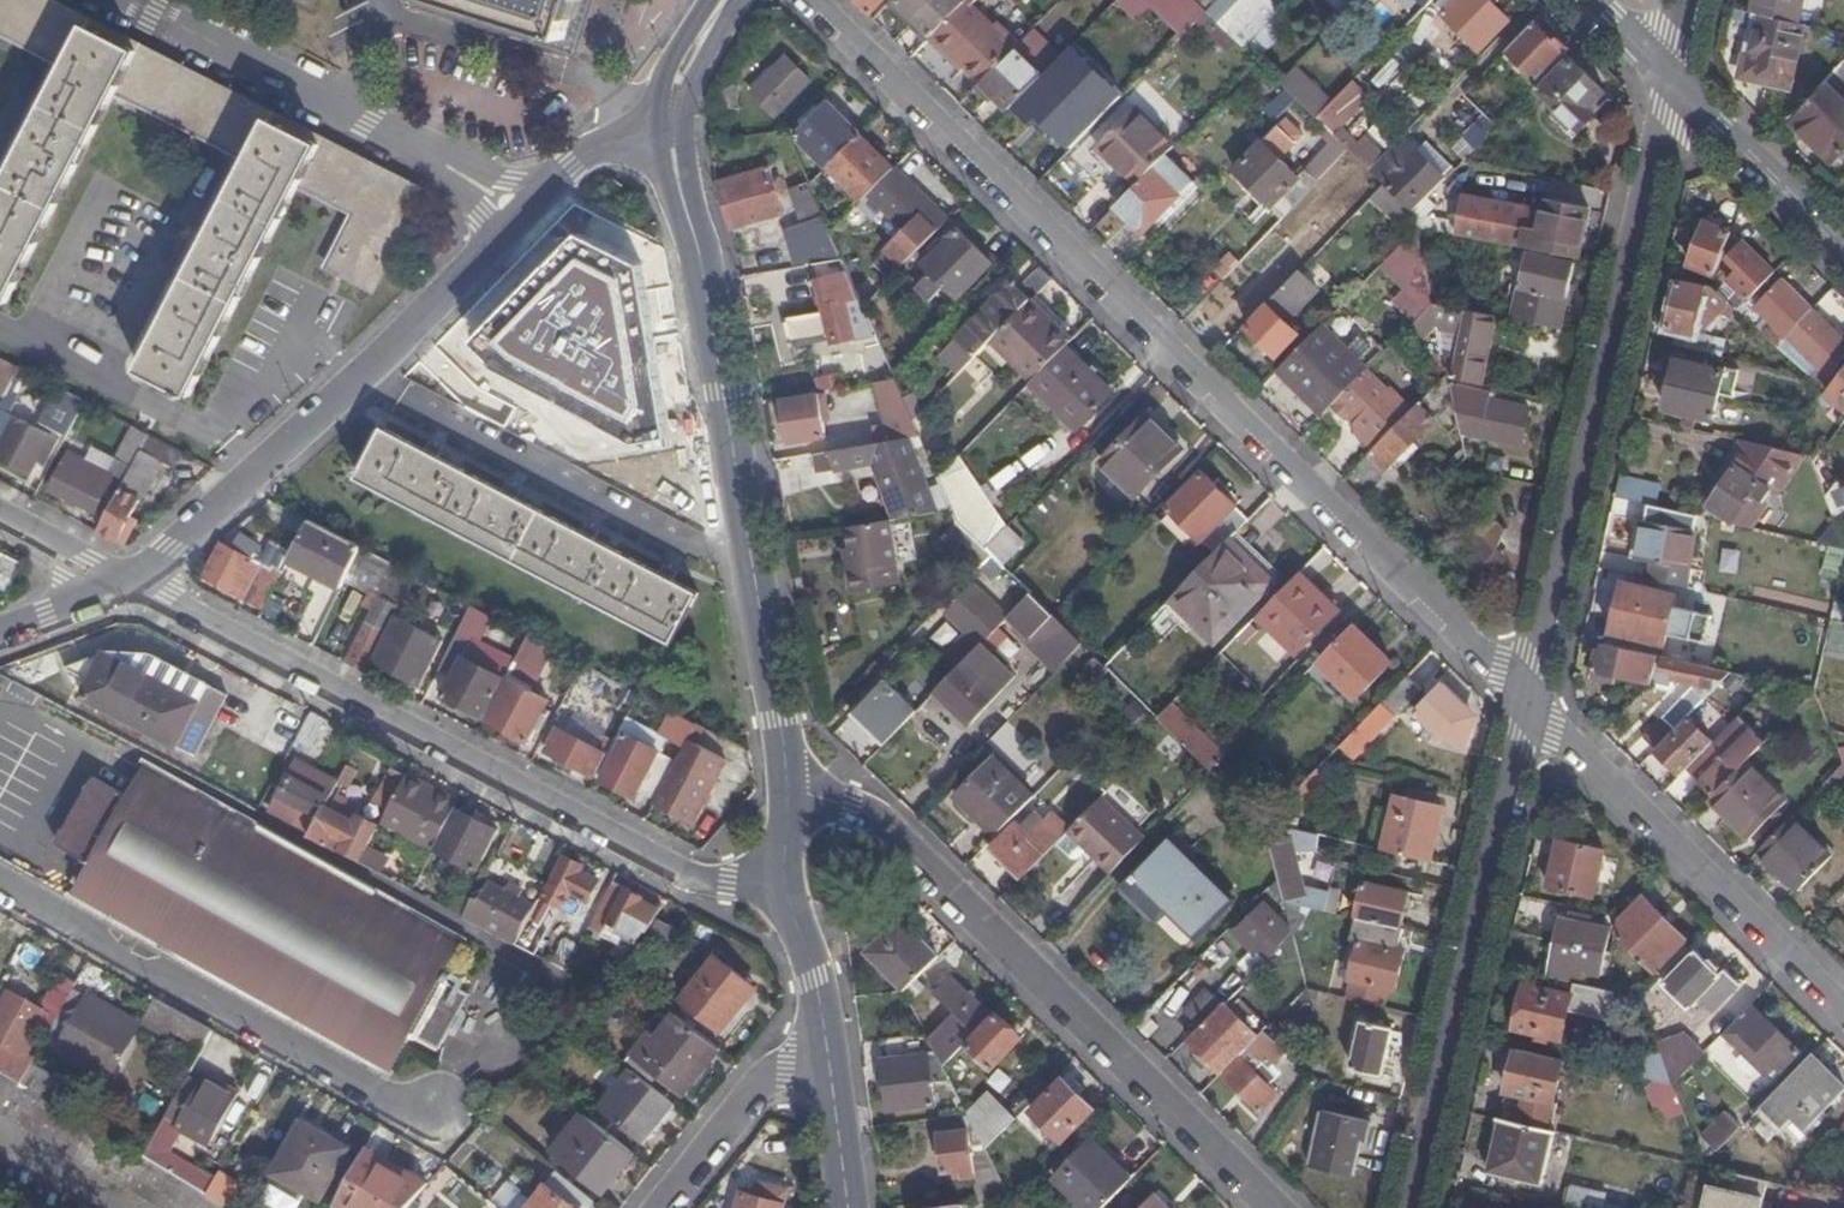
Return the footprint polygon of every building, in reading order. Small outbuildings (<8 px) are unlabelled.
[(94,30),(37,0),(0,0),(0,32),(55,61),(47,75),(56,80),(25,141),(15,136),(6,154),(15,159),(10,168),(21,174),(71,77),(94,30)] [(578,0),(446,0),(567,36),(578,0)] [(871,13),(883,0),(858,0),(871,13)] [(911,25),(915,20),(898,4),(894,0),(891,0),(888,3),(911,25)] [(928,42),(933,37),(967,2),(971,6),(977,0),(902,0),(898,4),(915,20),(911,25),(928,42)] [(1105,14),(1116,25),(1140,0),(1119,0),(1105,14)] [(1188,32),(1195,24),(1208,11),(1195,0),(1155,0),(1188,32)] [(1208,11),(1219,0),(1195,0),(1208,11)] [(1269,0),(1219,0),(1208,11),(1242,46),(1278,8),(1269,0)] [(1285,2),(1296,11),(1307,0),(1287,0),(1285,2)] [(1442,13),(1478,50),(1508,19),(1488,0),(1456,0),(1442,13)] [(1747,7),(1754,9),(1756,0),(1749,0),(1747,7)] [(1753,13),(1797,23),(1802,0),(1756,0),(1754,9),(1753,13)] [(983,80),(1015,47),(1019,44),(998,23),(994,27),(971,6),(967,2),(933,37),(952,56),(955,53),(967,65),(983,80)] [(1411,29),(1430,38),(1440,20),(1420,10),(1411,29)] [(1208,11),(1195,24),(1230,59),(1242,46),(1208,11)] [(1797,23),(1753,13),(1745,52),(1753,54),(1748,74),(1767,78),(1765,88),(1792,94),(1794,82),(1793,82),(1805,25),(1797,23)] [(1567,54),(1533,21),(1505,51),(1538,84),(1567,54)] [(386,240),(411,192),(243,106),(94,30),(71,77),(110,97),(114,90),(238,155),(234,162),(294,192),(297,187),(349,214),(346,219),(386,240)] [(993,93),(1011,110),(1043,76),(1015,47),(983,80),(976,87),(988,98),(993,93)] [(964,68),(967,65),(955,53),(952,56),(964,68)] [(1570,60),(1538,92),(1579,133),(1596,114),(1591,109),(1605,94),(1570,60)] [(1810,96),(1815,102),(1796,122),(1833,158),(1843,147),(1843,103),(1843,102),(1843,61),(1810,96)] [(749,86),(762,106),(800,83),(788,62),(749,86)] [(71,77),(21,174),(10,168),(0,188),(0,304),(3,299),(5,300),(110,97),(71,77)] [(1365,99),(1352,86),(1320,120),(1332,132),(1365,99)] [(1049,90),(1020,120),(1051,151),(1081,121),(1081,120),(1086,115),(1081,111),(1076,117),(1049,90)] [(1265,112),(1276,123),(1298,101),(1287,90),(1265,112)] [(825,168),(858,134),(827,104),(795,137),(825,168)] [(1137,186),(1167,156),(1176,147),(1136,108),(1097,147),(1137,186)] [(1372,130),(1384,146),(1404,131),(1392,115),(1372,130)] [(1463,134),(1476,148),(1497,128),(1483,115),(1463,134)] [(1234,172),(1283,219),(1349,150),(1339,141),(1309,174),(1305,170),(1297,179),(1277,159),(1297,138),(1282,122),(1234,172)] [(866,195),(893,168),(858,134),(825,168),(860,202),(866,195)] [(1400,137),(1368,170),(1382,183),(1411,212),(1412,212),(1443,180),(1400,137)] [(1137,186),(1117,207),(1142,234),(1193,183),(1167,156),(1137,186)] [(247,282),(294,192),(234,162),(231,167),(242,172),(207,236),(198,232),(191,246),(200,251),(168,314),(159,309),(151,325),(160,329),(140,368),(178,388),(176,392),(184,397),(187,393),(188,394),(247,282)] [(783,214),(777,196),(772,179),(766,163),(715,179),(732,230),(783,214)] [(905,263),(947,220),(896,171),(893,168),(866,195),(904,232),(889,247),(905,263)] [(772,179),(777,196),(782,195),(776,178),(772,179)] [(1382,183),(1370,196),(1374,201),(1399,224),(1411,212),(1382,183)] [(1454,237),(1575,261),(1587,209),(1545,200),(1542,213),(1462,198),(1457,225),(1454,237)] [(1412,214),(1416,230),(1454,237),(1457,225),(1412,214)] [(364,282),(386,240),(346,219),(322,266),(334,273),(336,268),(364,282)] [(1731,233),(1705,223),(1689,265),(1714,275),(1731,233)] [(795,268),(813,265),(842,260),(830,232),(827,224),(788,231),(795,268)] [(921,265),(956,300),(992,264),(956,229),(921,265)] [(1748,300),(1774,274),(1744,243),(1728,258),(1740,270),(1730,281),(1748,300)] [(1246,258),(1235,247),(1219,264),(1229,275),(1246,258)] [(1506,320),(1560,329),(1574,265),(1527,254),(1519,286),(1510,285),(1502,318),(1506,320)] [(831,344),(874,335),(862,305),(855,289),(842,260),(813,265),(823,312),(830,341),(831,344)] [(586,343),(688,396),(682,356),(649,340),(652,333),(583,296),(585,292),(573,285),(571,290),(533,271),(533,273),(518,265),(498,298),(524,311),(547,323),(586,343)] [(1034,296),(1050,279),(1039,268),(1018,290),(1011,282),(943,352),(962,371),(981,350),(990,342),(1029,300),(1034,296)] [(1297,272),(1266,303),(1268,306),(1247,327),(1276,356),(1297,334),(1285,322),(1316,290),(1297,272)] [(855,289),(862,305),(880,288),(867,276),(855,289)] [(1704,288),(1678,281),(1667,327),(1693,334),(1704,288)] [(1777,347),(1812,311),(1781,281),(1756,307),(1780,332),(1771,341),(1777,347)] [(1424,284),(1409,296),(1415,312),(1428,300),(1424,284)] [(1725,287),(1719,294),(1738,311),(1743,304),(1725,287)] [(1071,341),(1075,337),(1034,296),(1029,300),(1048,318),(1045,322),(1054,331),(1058,328),(1071,341)] [(1064,349),(1071,341),(1058,328),(1054,331),(1045,322),(1048,318),(1029,300),(990,342),(1010,361),(1031,381),(1064,349)] [(1448,379),(1489,389),(1506,320),(1502,318),(1432,305),(1437,330),(1459,335),(1454,357),(1443,354),(1447,375),(1448,379)] [(500,338),(482,328),(471,348),(482,354),(513,371),(519,374),(547,323),(524,311),(512,332),(505,329),(500,338)] [(1787,337),(1793,344),(1819,318),(1812,311),(1787,337)] [(823,312),(799,317),(805,347),(830,341),(823,312)] [(1843,360),(1843,343),(1819,318),(1793,344),(1820,371),(1812,380),(1824,391),(1843,360)] [(579,354),(586,343),(547,323),(519,374),(541,384),(561,344),(579,354)] [(1277,369),(1323,416),(1331,408),(1366,372),(1367,372),(1321,325),(1277,369)] [(1704,335),(1700,351),(1730,358),(1734,341),(1704,335)] [(1010,361),(990,342),(981,350),(1000,370),(1010,361)] [(457,403),(488,418),(513,371),(482,354),(481,360),(461,349),(448,373),(440,369),(432,382),(439,387),(439,389),(459,399),(457,403)] [(1031,381),(1029,384),(1077,429),(1110,393),(1064,349),(1031,381)] [(883,350),(866,355),(872,377),(889,372),(883,350)] [(962,371),(943,352),(939,357),(958,375),(962,371)] [(6,393),(19,366),(0,356),(0,390),(6,393)] [(1676,359),(1670,384),(1707,392),(1719,395),(1724,370),(1676,359)] [(1355,432),(1373,450),(1397,425),(1379,407),(1380,399),(1386,392),(1366,372),(1331,408),(1345,423),(1351,419),(1356,424),(1355,432)] [(1828,394),(1843,408),(1843,374),(1828,394)] [(1373,450),(1352,471),(1368,489),(1427,429),(1443,413),(1453,401),(1449,384),(1448,379),(1447,375),(1434,387),(1397,425),(1373,450)] [(676,443),(686,400),(647,379),(637,424),(676,443)] [(903,399),(894,380),(882,382),(894,422),(871,427),(874,444),(918,436),(912,422),(903,399)] [(1453,401),(1459,431),(1517,445),(1526,410),(1490,401),(1491,394),(1449,384),(1453,401)] [(1707,392),(1670,384),(1665,409),(1713,420),(1719,395),(1707,392)] [(54,429),(65,435),(86,399),(73,393),(54,429)] [(781,403),(788,443),(824,437),(820,418),(827,416),(823,395),(781,403)] [(912,422),(921,414),(912,395),(903,399),(912,422)] [(0,407),(0,456),(21,467),(33,446),(44,451),(53,436),(0,407)] [(1134,497),(1179,451),(1148,420),(1149,419),(1146,416),(1100,464),(1134,497)] [(675,636),(700,586),(386,423),(360,473),(675,636)] [(117,458),(132,465),(141,448),(150,432),(134,424),(117,458)] [(173,465),(182,449),(150,432),(141,448),(157,456),(173,465)] [(572,463),(588,471),(602,444),(587,435),(572,463)] [(893,519),(935,512),(912,451),(922,446),(918,436),(874,444),(830,452),(833,471),(873,464),(893,519)] [(675,468),(682,458),(644,438),(621,483),(660,503),(678,471),(675,468)] [(1784,450),(1748,442),(1737,464),(1709,505),(1734,522),(1752,496),(1764,504),(1780,479),(1793,452),(1784,450)] [(117,458),(92,445),(86,457),(116,473),(107,487),(103,494),(113,499),(119,487),(132,465),(117,458)] [(950,510),(936,479),(922,446),(912,451),(935,512),(950,510)] [(132,465),(119,487),(140,498),(145,500),(163,468),(154,464),(157,456),(141,448),(132,465)] [(70,449),(63,464),(107,487),(116,473),(86,457),(70,449)] [(983,549),(1005,528),(958,456),(936,479),(950,510),(954,521),(956,524),(983,549)] [(1024,461),(999,480),(1007,490),(1032,471),(1024,461)] [(103,494),(107,487),(63,464),(51,486),(95,508),(103,494)] [(1819,478),(1826,497),(1838,481),(1826,471),(1819,478)] [(1225,542),(1246,520),(1198,474),(1166,509),(1170,514),(1194,537),(1190,542),(1195,547),(1199,543),(1212,554),(1225,542)] [(1626,477),(1621,499),(1649,505),(1654,483),(1626,477)] [(113,499),(98,529),(123,542),(138,518),(131,515),(140,498),(119,487),(113,499)] [(1194,537),(1170,514),(1158,526),(1182,549),(1190,542),(1194,537)] [(1487,515),(1473,533),(1486,543),(1497,551),(1508,530),(1487,515)] [(361,544),(310,517),(290,557),(341,585),(343,581),(361,544)] [(847,594),(898,586),(886,520),(844,527),(847,550),(850,574),(844,575),(847,594)] [(1638,560),(1654,563),(1687,569),(1688,570),(1695,532),(1645,522),(1638,560)] [(975,573),(991,557),(983,549),(956,524),(942,539),(965,563),(946,566),(947,578),(975,573)] [(1001,567),(1024,544),(1005,528),(983,549),(991,557),(1001,567)] [(1486,543),(1473,533),(1448,565),(1461,575),(1486,543)] [(260,562),(218,541),(204,572),(244,593),(247,587),(257,568),(260,562)] [(1268,584),(1225,542),(1212,554),(1169,599),(1212,641),(1268,584)] [(1486,543),(1461,575),(1480,590),(1506,558),(1497,551),(1486,543)] [(394,561),(361,544),(343,581),(369,595),(372,590),(378,593),(394,561)] [(1721,544),(1717,567),(1735,570),(1739,546),(1721,544)] [(1825,545),(1821,562),(1843,567),(1843,562),(1843,550),(1825,545)] [(850,574),(847,550),(840,551),(844,575),(850,574)] [(1654,563),(1650,580),(1684,587),(1687,569),(1654,563)] [(263,571),(257,568),(247,587),(253,590),(263,571)] [(250,597),(265,605),(278,579),(263,571),(253,590),(250,597)] [(1296,575),(1255,617),(1294,655),(1335,612),(1296,575)] [(1677,594),(1623,581),(1611,633),(1665,647),(1677,594)] [(993,633),(1007,619),(973,588),(946,615),(973,641),(987,628),(993,633)] [(372,590),(369,595),(367,601),(376,606),(348,659),(363,668),(397,603),(378,593),(372,590)] [(1080,644),(1051,616),(1030,595),(1007,619),(993,633),(934,692),(967,725),(1013,679),(989,655),(1016,628),(1057,668),(1080,644)] [(516,656),(482,638),(494,614),(472,602),(439,667),(453,675),(463,654),(505,676),(505,675),(516,656)] [(419,680),(441,639),(398,615),(376,656),(419,680)] [(1388,663),(1350,627),(1316,662),(1353,699),(1388,663)] [(533,690),(556,646),(528,632),(516,656),(505,675),(510,678),(533,690)] [(1592,671),(1651,684),(1657,654),(1605,643),(1602,653),(1595,652),(1592,671)] [(81,693),(162,736),(195,675),(150,651),(99,652),(65,663),(89,678),(81,693)] [(444,694),(484,715),(505,676),(463,654),(453,675),(444,694)] [(1103,667),(1093,657),(1078,672),(1092,686),(1100,677),(1105,681),(1111,675),(1103,667)] [(1730,672),(1663,657),(1660,670),(1678,674),(1676,681),(1698,685),(1696,689),(1706,698),(1720,683),(1730,672)] [(1734,696),(1752,676),(1730,672),(1720,683),(1734,696)] [(195,675),(162,736),(193,753),(227,692),(195,675)] [(1418,690),(1405,677),(1338,747),(1351,759),(1418,690)] [(546,704),(549,697),(533,690),(510,678),(489,717),(527,737),(536,723),(542,726),(551,707),(546,704)] [(882,747),(916,712),(883,682),(850,715),(882,747)] [(629,684),(624,694),(634,699),(639,689),(629,684)] [(1433,733),(1463,751),(1473,725),(1465,708),(1441,684),(1413,714),(1433,733)] [(1189,695),(1184,690),(1174,700),(1179,705),(1189,695)] [(1209,771),(1223,757),(1168,705),(1156,719),(1209,771)] [(307,747),(325,716),(310,708),(293,740),(307,747)] [(1751,729),(1738,716),(1709,746),(1721,759),(1751,729)] [(1643,738),(1655,749),(1675,729),(1663,717),(1643,738)] [(1655,749),(1681,774),(1712,742),(1687,717),(1675,729),(1655,749)] [(716,747),(722,732),(695,720),(654,799),(692,821),(694,818),(704,799),(728,753),(716,747)] [(593,771),(606,749),(597,744),(558,723),(546,747),(593,771)] [(989,741),(1028,782),(1041,769),(1003,729),(989,741)] [(1746,760),(1764,741),(1751,729),(1721,759),(1699,782),(1712,795),(1746,760)] [(633,793),(657,749),(624,730),(601,776),(633,793)] [(612,736),(603,732),(597,744),(606,749),(612,736)] [(1709,746),(1686,769),(1699,782),(1721,759),(1709,746)] [(1842,764),(1840,758),(1820,780),(1823,784),(1842,764)] [(127,792),(95,774),(57,840),(90,858),(70,893),(392,1075),(412,1040),(443,1057),(481,989),(449,972),(467,939),(146,759),(127,792)] [(994,837),(1031,798),(992,760),(954,799),(994,837)] [(1712,795),(1708,799),(1749,839),(1764,822),(1779,808),(1786,800),(1746,760),(1712,795)] [(309,825),(334,779),(299,761),(290,778),(288,778),(280,792),(278,791),(270,804),(309,825)] [(355,767),(346,761),(337,780),(345,785),(355,767)] [(1823,784),(1833,792),(1843,780),(1843,768),(1842,764),(1823,784)] [(387,806),(405,773),(390,766),(372,799),(387,806)] [(1290,795),(1301,806),(1327,779),(1316,768),(1290,795)] [(456,805),(458,801),(405,773),(387,806),(411,819),(440,834),(456,805)] [(363,804),(337,791),(332,800),(334,801),(331,807),(345,814),(354,819),(359,811),(363,804)] [(1085,851),(1108,873),(1142,839),(1100,797),(1065,832),(1085,851)] [(1382,852),(1427,862),(1440,808),(1394,798),(1382,852)] [(712,803),(704,799),(694,818),(701,823),(712,803)] [(308,833),(359,859),(379,822),(359,811),(354,819),(345,814),(331,807),(324,803),(308,833)] [(494,826),(456,805),(440,834),(435,847),(474,866),(494,826)] [(411,819),(387,806),(383,813),(407,826),(411,819)] [(1779,808),(1764,822),(1769,827),(1783,812),(1779,808)] [(1790,818),(1757,851),(1797,891),(1831,857),(1790,818)] [(1054,844),(1058,839),(1041,822),(1019,844),(1005,831),(988,849),(999,859),(1010,870),(1020,879),(1054,844)] [(1314,849),(1316,837),(1279,828),(1265,824),(1270,844),(1289,839),(1293,855),(1314,849)] [(1054,844),(1074,863),(1085,851),(1065,832),(1058,839),(1054,844)] [(1295,905),(1305,904),(1304,897),(1293,855),(1289,839),(1270,844),(1284,900),(1293,898),(1295,905)] [(1593,897),(1603,851),(1559,840),(1549,887),(1593,897)] [(1172,917),(1208,880),(1167,841),(1119,888),(1150,920),(1162,908),(1172,917)] [(543,891),(540,891),(532,903),(529,913),(544,919),(554,899),(567,906),(570,898),(576,900),(578,894),(587,899),(598,877),(580,868),(582,862),(563,853),(543,891)] [(999,859),(996,863),(1007,873),(1010,870),(999,859)] [(625,955),(640,939),(643,925),(648,926),(659,904),(612,879),(595,912),(623,927),(617,939),(612,948),(625,955)] [(529,913),(532,903),(516,895),(520,888),(507,880),(505,888),(490,881),(479,900),(497,909),(497,911),(513,921),(510,924),(469,902),(462,914),(514,941),(523,922),(529,913)] [(1228,899),(1208,880),(1172,917),(1192,936),(1228,899)] [(1354,919),(1398,929),(1406,893),(1362,883),(1354,919)] [(1339,894),(1314,887),(1312,899),(1304,897),(1305,904),(1306,908),(1335,915),(1339,894)] [(462,914),(469,902),(447,890),(441,903),(462,914)] [(1685,941),(1639,895),(1616,918),(1613,935),(1653,974),(1685,941)] [(1284,900),(1285,904),(1295,906),(1306,908),(1305,904),(1295,905),(1293,898),(1284,900)] [(1262,904),(1247,918),(1264,933),(1277,919),(1262,904)] [(589,923),(602,930),(601,932),(617,939),(623,927),(595,912),(589,923)] [(538,931),(544,919),(529,913),(523,922),(538,931)] [(1264,933),(1247,918),(1235,932),(1256,952),(1269,939),(1264,933)] [(1561,918),(1555,942),(1605,953),(1609,930),(1561,918)] [(874,963),(905,991),(922,974),(937,957),(898,919),(879,939),(888,947),(874,963)] [(529,949),(538,931),(523,922),(514,941),(529,949)] [(648,943),(668,954),(678,934),(659,923),(648,943)] [(562,934),(550,958),(565,966),(578,943),(562,934)] [(888,947),(879,939),(868,952),(868,956),(874,963),(888,947)] [(1347,1000),(1382,1008),(1387,990),(1393,991),(1403,951),(1357,941),(1348,980),(1351,981),(1347,1000)] [(1548,977),(1580,984),(1582,972),(1600,976),(1605,953),(1555,942),(1548,977)] [(1712,1011),(1738,984),(1723,970),(1718,974),(1693,951),(1662,983),(1688,1008),(1698,998),(1712,1011)] [(954,963),(943,952),(937,957),(922,974),(933,985),(954,963)] [(681,1000),(720,1031),(753,990),(713,958),(681,1000)] [(1271,974),(1284,988),(1298,974),(1285,960),(1271,974)] [(69,989),(73,982),(57,973),(38,1008),(27,1001),(8,991),(0,1006),(0,1040),(21,1052),(43,1011),(54,1016),(69,989)] [(36,984),(17,974),(8,991),(27,1001),(36,984)] [(965,1023),(974,1032),(991,1015),(974,998),(968,993),(951,977),(933,994),(934,995),(931,999),(938,1006),(942,1001),(955,1013),(951,1019),(960,1028),(965,1023)] [(1561,1040),(1571,996),(1524,986),(1514,1029),(1561,1040)] [(54,1016),(45,1034),(110,1071),(136,1028),(69,989),(54,1016)] [(977,995),(972,990),(968,993),(974,998),(977,995)] [(202,1043),(210,1027),(155,996),(146,1012),(154,1017),(151,1024),(161,1029),(165,1023),(202,1043)] [(1206,1062),(1219,1074),(1241,1053),(1256,1038),(1221,1005),(1185,1042),(1201,1057),(1206,1062)] [(1798,1052),(1750,1006),(1732,1024),(1780,1070),(1798,1052)] [(717,1048),(675,1015),(654,1042),(647,1037),(633,1054),(682,1093),(717,1048)] [(968,1045),(992,1068),(1020,1038),(1018,1036),(1014,1031),(997,1015),(968,1045)] [(1350,1070),(1379,1076),(1390,1028),(1361,1022),(1350,1070)] [(1268,1037),(1280,1050),(1289,1040),(1277,1028),(1268,1037)] [(1279,1064),(1286,1056),(1280,1050),(1268,1037),(1261,1031),(1256,1038),(1241,1053),(1243,1054),(1251,1063),(1264,1050),(1279,1064)] [(1724,1033),(1705,1054),(1732,1078),(1751,1057),(1724,1033)] [(1672,1085),(1703,1054),(1683,1034),(1658,1044),(1672,1085)] [(949,1077),(943,1066),(927,1035),(885,1041),(887,1060),(882,1060),(888,1111),(935,1105),(932,1081),(949,1077)] [(8,1075),(21,1052),(0,1040),(0,1070),(8,1075)] [(1562,1060),(1516,1049),(1506,1092),(1534,1099),(1533,1104),(1506,1097),(1501,1119),(1502,1120),(1550,1131),(1556,1104),(1552,1103),(1562,1060)] [(1811,1055),(1754,1112),(1789,1146),(1843,1091),(1843,1087),(1811,1055)] [(1206,1062),(1201,1057),(1196,1062),(1201,1067),(1206,1062)] [(1253,1072),(1238,1059),(1221,1076),(1237,1091),(1242,1096),(1258,1112),(1275,1095),(1271,1090),(1277,1084),(1273,1080),(1275,1077),(1261,1064),(1253,1072)] [(28,1062),(18,1080),(58,1104),(69,1085),(28,1062)] [(203,1191),(202,1190),(187,1181),(141,1153),(58,1104),(18,1080),(8,1075),(0,1070),(0,1110),(163,1207),(232,1207),(203,1191)] [(209,1140),(236,1090),(205,1072),(198,1085),(183,1077),(163,1113),(209,1140)] [(673,1106),(631,1072),(601,1110),(643,1143),(673,1106)] [(1030,1112),(1061,1143),(1092,1111),(1062,1080),(1030,1112)] [(1683,1116),(1672,1085),(1654,1081),(1648,1091),(1661,1125),(1683,1116)] [(1242,1096),(1237,1091),(1232,1096),(1237,1101),(1242,1096)] [(976,1130),(985,1150),(1015,1118),(989,1092),(968,1114),(976,1130)] [(1725,1110),(1703,1135),(1721,1151),(1743,1126),(1725,1110)] [(1364,1143),(1368,1122),(1321,1112),(1308,1167),(1352,1176),(1360,1142),(1364,1143)] [(632,1153),(583,1114),(552,1151),(602,1191),(632,1153)] [(968,1131),(976,1130),(968,1114),(938,1117),(940,1133),(968,1130),(968,1131)] [(318,1195),(345,1146),(323,1135),(324,1130),(300,1117),(271,1170),(318,1195)] [(1550,1131),(1502,1120),(1498,1137),(1495,1137),(1487,1173),(1539,1185),(1552,1131),(1550,1131)] [(968,1130),(940,1133),(945,1173),(963,1170),(964,1178),(975,1176),(968,1131),(968,1130)] [(141,1153),(187,1181),(194,1166),(163,1147),(164,1144),(150,1137),(141,1153)] [(1129,1181),(1090,1142),(1054,1180),(1083,1207),(1104,1207),(1129,1181)] [(345,1207),(404,1207),(425,1183),(362,1148),(332,1201),(345,1207)] [(194,1166),(187,1181),(202,1190),(203,1191),(212,1175),(195,1164),(194,1166)] [(545,1186),(557,1197),(572,1207),(589,1207),(593,1203),(555,1173),(545,1186)] [(1766,1181),(1736,1174),(1732,1192),(1709,1187),(1704,1207),(1761,1207),(1766,1181)] [(762,1184),(757,1199),(781,1206),(785,1192),(762,1184)] [(1563,1207),(1623,1207),(1603,1202),(1605,1194),(1568,1185),(1563,1207)] [(527,1207),(572,1207),(557,1197),(545,1186),(527,1207)] [(757,1199),(739,1194),(735,1207),(781,1207),(781,1206),(757,1199)] [(1154,1195),(1142,1207),(1167,1207),(1154,1195)]
